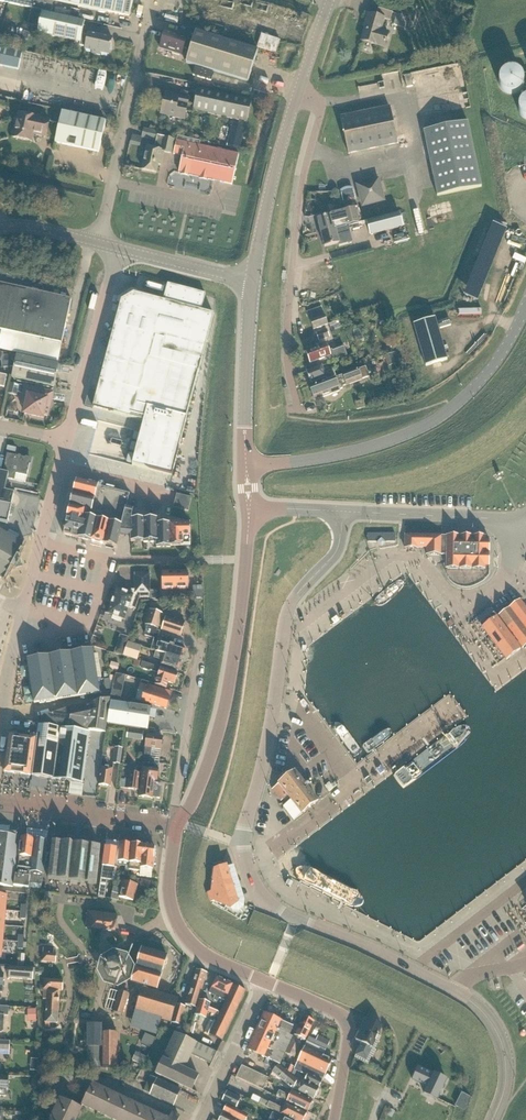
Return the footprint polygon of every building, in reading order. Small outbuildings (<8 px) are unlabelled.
[(53,14),(55,2),(56,0),(0,0),(0,2),(53,14)] [(55,2),(129,18),(133,0),(56,0),(55,2)] [(397,14),(393,26),(404,29),(411,9),(406,7),(403,16),(397,14)] [(368,23),(362,42),(376,46),(385,49),(390,33),(381,30),(384,20),(390,22),(392,14),(379,10),(377,17),(368,14),(365,22),(368,23)] [(42,12),(37,34),(80,44),(82,35),(85,22),(42,12)] [(198,31),(187,63),(249,83),(259,51),(198,31)] [(24,32),(22,40),(28,42),(30,34),(24,32)] [(165,32),(160,49),(182,56),(184,49),(190,51),(193,42),(186,40),(187,38),(165,32)] [(82,35),(80,44),(80,46),(86,48),(85,50),(93,52),(92,54),(100,56),(101,54),(109,55),(113,39),(89,34),(88,36),(82,35)] [(262,35),(257,48),(276,54),(280,41),(262,35)] [(0,55),(0,67),(19,71),(23,54),(1,49),(0,55)] [(524,77),(522,75),(519,73),(516,73),(513,73),(510,73),(507,75),(505,77),(504,80),(503,83),(503,86),(503,89),(505,92),(507,94),(509,96),(512,97),(515,97),(518,97),(521,96),(524,94),(525,91),(525,79),(524,77)] [(199,89),(195,106),(194,110),(247,123),(252,101),(199,89)] [(194,110),(195,106),(189,104),(191,98),(166,93),(161,114),(185,119),(186,112),(193,114),(194,110)] [(342,118),(341,118),(349,155),(397,145),(390,108),(342,118)] [(62,112),(55,143),(99,153),(106,122),(62,112)] [(19,115),(13,138),(32,142),(33,134),(36,135),(46,138),(50,122),(36,119),(36,118),(19,115)] [(468,122),(424,131),(438,196),(482,187),(468,122)] [(158,133),(145,130),(143,138),(156,141),(158,133)] [(239,155),(200,146),(201,141),(178,136),(174,154),(183,156),(179,174),(232,185),(239,155)] [(147,148),(142,170),(157,174),(159,165),(161,166),(164,153),(172,154),(174,141),(158,137),(155,150),(147,148)] [(384,202),(384,201),(390,199),(394,210),(407,207),(398,175),(385,178),(389,192),(382,193),(379,180),(371,182),(371,181),(364,182),(365,184),(357,186),(363,207),(384,202)] [(331,217),(318,220),(321,234),(348,227),(352,226),(359,224),(355,209),(344,212),(331,216),(331,217)] [(399,213),(367,222),(370,236),(403,227),(399,213)] [(348,227),(321,234),(325,248),(339,244),(339,247),(348,244),(345,234),(350,233),(348,227)] [(2,331),(0,339),(0,350),(58,362),(72,300),(0,285),(0,331),(2,331)] [(100,382),(94,408),(99,410),(129,417),(144,421),(133,465),(172,475),(202,361),(204,350),(214,315),(201,312),(205,295),(168,285),(163,302),(133,294),(131,293),(126,297),(124,302),(122,301),(108,354),(106,360),(116,362),(110,385),(100,382)] [(321,307),(307,312),(314,330),(329,325),(321,307)] [(386,318),(379,317),(378,325),(386,326),(386,318)] [(435,318),(414,324),(426,366),(447,360),(435,318)] [(327,329),(316,333),(319,341),(330,337),(327,329)] [(360,329),(353,331),(357,344),(364,341),(360,329)] [(326,346),(307,353),(311,363),(327,357),(329,363),(347,356),(343,347),(329,353),(326,346)] [(397,352),(385,356),(388,367),(400,363),(397,352)] [(17,355),(12,378),(54,387),(59,365),(17,355)] [(322,366),(307,371),(311,383),(325,378),(326,380),(336,376),(334,370),(325,373),(322,366)] [(401,366),(390,370),(392,377),(403,374),(401,366)] [(335,384),(338,391),(343,389),(344,387),(346,386),(346,387),(363,381),(363,380),(370,377),(367,367),(359,370),(359,369),(338,377),(339,382),(335,384)] [(339,382),(338,377),(310,388),(315,401),(338,392),(338,391),(335,384),(339,382)] [(10,384),(8,394),(17,396),(17,392),(19,386),(10,384)] [(19,386),(17,392),(23,393),(20,405),(25,406),(24,414),(43,418),(44,416),(48,417),(53,393),(44,391),(19,386)] [(8,475),(8,479),(25,483),(31,460),(7,454),(3,473),(8,475)] [(3,473),(0,473),(0,505),(11,507),(14,495),(5,493),(8,479),(8,475),(3,473)] [(130,494),(77,481),(74,494),(73,493),(70,507),(71,507),(68,519),(64,535),(79,538),(92,542),(104,544),(103,545),(111,546),(117,548),(120,534),(124,535),(128,535),(131,535),(131,542),(144,542),(157,542),(157,548),(171,548),(171,547),(191,547),(191,524),(158,524),(158,519),(132,519),(132,517),(133,517),(133,516),(132,516),(134,510),(127,508),(130,494)] [(177,494),(175,501),(190,505),(192,498),(177,494)] [(189,512),(190,505),(175,501),(174,508),(189,512)] [(4,580),(4,581),(6,582),(7,580),(9,576),(9,575),(10,576),(11,574),(14,570),(14,569),(15,570),(16,568),(20,561),(21,559),(20,558),(21,557),(22,556),(23,554),(24,551),(23,551),(23,550),(26,546),(27,544),(25,543),(24,544),(0,531),(0,578),(4,580)] [(395,534),(368,534),(368,543),(378,543),(381,545),(383,545),(385,542),(395,542),(395,534)] [(443,535),(405,534),(405,549),(418,549),(418,548),(427,548),(427,555),(442,555),(447,555),(447,569),(485,569),(485,565),(490,565),(490,560),(490,540),(486,540),(486,536),(458,535),(447,535),(447,536),(443,536),(443,535)] [(175,572),(162,572),(162,590),(175,589),(175,572)] [(189,572),(175,572),(175,589),(188,589),(189,572)] [(112,604),(108,614),(113,615),(112,618),(121,622),(122,619),(124,620),(129,607),(135,610),(140,598),(150,598),(150,574),(135,574),(135,590),(131,590),(130,594),(117,589),(113,599),(111,604),(112,604)] [(499,617),(523,648),(525,645),(525,609),(520,601),(499,617)] [(167,603),(160,606),(163,611),(169,608),(167,603)] [(150,610),(145,626),(148,627),(145,635),(155,639),(151,650),(156,652),(182,660),(186,649),(158,640),(160,632),(157,631),(163,614),(150,610)] [(490,622),(482,628),(506,660),(520,649),(496,617),(497,617),(494,614),(488,618),(490,622)] [(166,618),(162,630),(181,636),(185,622),(176,619),(175,621),(166,618)] [(128,642),(124,656),(137,660),(142,647),(128,642)] [(34,704),(100,694),(93,651),(95,650),(26,661),(28,661),(31,683),(34,704)] [(156,652),(154,658),(162,660),(160,665),(179,671),(182,660),(156,652)] [(142,662),(140,667),(141,669),(150,671),(151,671),(160,674),(156,685),(166,689),(169,682),(175,684),(178,673),(161,668),(145,663),(142,662)] [(111,663),(109,670),(117,673),(119,666),(111,663)] [(141,681),(136,699),(167,709),(170,698),(171,693),(148,685),(149,683),(141,681)] [(106,725),(109,703),(110,699),(72,707),(72,708),(39,718),(38,724),(69,728),(105,733),(106,726),(106,725)] [(151,708),(111,702),(108,724),(148,730),(151,708)] [(32,776),(81,783),(89,733),(39,726),(32,776)] [(128,729),(127,737),(142,739),(144,731),(140,731),(133,730),(128,729)] [(9,735),(4,772),(16,774),(29,775),(35,730),(33,731),(32,733),(27,732),(26,737),(9,735)] [(144,762),(155,763),(156,759),(151,758),(152,748),(161,749),(163,737),(148,735),(144,762)] [(101,767),(99,785),(111,787),(113,768),(107,768),(109,760),(107,759),(108,756),(106,756),(108,748),(104,747),(101,767)] [(115,747),(113,764),(121,765),(123,748),(115,747)] [(155,763),(144,762),(144,763),(142,775),(130,773),(128,789),(137,790),(140,790),(139,797),(153,799),(153,797),(160,798),(162,784),(155,783),(156,780),(158,780),(159,770),(159,765),(155,765),(155,763)] [(294,772),(272,789),(281,802),(283,800),(285,802),(283,804),(285,806),(287,805),(288,806),(286,808),(288,811),(294,819),(317,802),(294,772)] [(15,875),(14,886),(29,888),(29,884),(42,885),(48,841),(47,841),(48,832),(44,832),(27,830),(26,839),(21,838),(19,856),(17,871),(20,871),(20,875),(15,875)] [(12,888),(19,836),(0,834),(0,886),(12,888)] [(70,844),(53,842),(47,891),(62,892),(95,895),(101,847),(70,844)] [(129,867),(130,861),(132,844),(121,843),(119,860),(118,859),(117,866),(129,867)] [(132,844),(130,861),(138,862),(138,868),(139,868),(139,876),(152,878),(155,847),(132,844)] [(106,848),(99,897),(105,898),(108,880),(114,881),(116,872),(116,868),(114,868),(117,849),(106,848)] [(215,873),(212,892),(215,901),(231,910),(232,911),(239,911),(244,907),(245,900),(234,867),(215,873)] [(151,882),(141,879),(140,883),(141,884),(141,885),(150,888),(151,882)] [(115,886),(111,899),(119,901),(120,897),(133,901),(138,885),(124,881),(122,888),(115,886)] [(88,911),(86,928),(101,930),(101,936),(107,937),(108,931),(115,932),(117,915),(88,911)] [(43,948),(42,961),(56,963),(56,959),(57,954),(54,954),(55,949),(43,948)] [(134,976),(132,983),(157,991),(168,957),(143,949),(136,970),(134,976)] [(106,964),(104,972),(109,980),(117,982),(125,978),(126,973),(127,969),(123,962),(114,959),(106,964)] [(9,966),(8,979),(33,980),(34,968),(9,966)] [(186,1005),(187,1005),(196,1008),(207,973),(197,970),(186,1005)] [(217,977),(209,994),(225,1002),(233,985),(217,977)] [(44,980),(43,999),(46,999),(45,1027),(50,1028),(50,1026),(57,1027),(57,1024),(58,1024),(59,1015),(59,1001),(60,991),(63,991),(64,981),(44,980)] [(234,986),(210,1035),(222,1041),(246,991),(234,986)] [(171,1023),(177,1005),(178,999),(142,988),(132,1023),(131,1027),(158,1035),(162,1020),(171,1023)] [(118,995),(113,1012),(123,1015),(129,994),(119,991),(118,995)] [(199,1000),(195,1015),(206,1019),(211,1003),(199,1000)] [(177,1005),(171,1023),(181,1026),(187,1008),(177,1005)] [(5,1016),(9,1016),(9,1007),(0,1006),(0,1033),(2,1033),(4,1031),(5,1016)] [(28,1010),(28,1022),(37,1022),(37,1010),(28,1010)] [(266,1014),(259,1029),(274,1036),(281,1021),(266,1014)] [(297,1031),(289,1047),(286,1054),(295,1058),(304,1040),(306,1041),(314,1022),(304,1018),(297,1032),(297,1031)] [(367,1019),(356,1042),(361,1044),(356,1054),(358,1054),(356,1057),(366,1062),(383,1027),(380,1025),(381,1024),(376,1021),(375,1023),(367,1019)] [(274,1036),(290,1043),(293,1037),(290,1035),(294,1027),(281,1021),(274,1036)] [(87,1048),(87,1068),(118,1069),(118,1034),(101,1033),(102,1025),(95,1025),(88,1025),(87,1048)] [(280,1065),(290,1043),(274,1036),(259,1029),(249,1051),(280,1065)] [(175,1034),(163,1060),(185,1070),(192,1054),(212,1063),(217,1053),(175,1034)] [(318,1042),(328,1046),(330,1041),(320,1037),(318,1042)] [(310,1038),(305,1047),(312,1051),(313,1049),(316,1041),(310,1038)] [(9,1055),(10,1051),(10,1042),(0,1041),(0,1055),(9,1055)] [(316,1041),(313,1049),(324,1054),(328,1046),(318,1042),(316,1041)] [(333,1061),(312,1051),(305,1047),(304,1047),(297,1062),(326,1075),(333,1061)] [(132,1061),(143,1066),(147,1057),(136,1052),(132,1061)] [(199,1077),(185,1070),(163,1060),(156,1075),(192,1091),(199,1077)] [(319,1090),(326,1075),(297,1062),(294,1068),(292,1072),(306,1079),(305,1082),(303,1081),(300,1087),(296,1085),(294,1090),(314,1100),(316,1096),(317,1096),(320,1091),(319,1090)] [(292,1072),(294,1068),(287,1065),(285,1070),(292,1073),(292,1072)] [(237,1078),(264,1090),(268,1082),(269,1078),(243,1066),(237,1078)] [(294,1090),(296,1085),(297,1083),(279,1067),(273,1073),(293,1091),(294,1090)] [(419,1068),(413,1080),(428,1087),(425,1094),(438,1100),(447,1080),(434,1074),(434,1075),(419,1068)] [(7,1097),(7,1089),(8,1089),(9,1076),(0,1076),(0,1097),(7,1097)] [(151,1077),(144,1092),(174,1106),(181,1091),(151,1077)] [(268,1082),(264,1090),(269,1093),(273,1085),(268,1082)] [(83,1105),(84,1106),(91,1109),(93,1107),(99,1110),(98,1112),(107,1117),(108,1114),(115,1117),(113,1119),(114,1119),(161,1119),(153,1116),(152,1118),(145,1114),(146,1113),(137,1108),(136,1110),(130,1107),(131,1105),(122,1101),(121,1103),(115,1100),(116,1098),(107,1094),(106,1096),(99,1093),(100,1091),(91,1087),(83,1105)] [(241,1098),(227,1091),(222,1101),(236,1108),(241,1098)] [(292,1092),(290,1096),(280,1091),(277,1097),(279,1098),(308,1112),(313,1102),(292,1092)] [(462,1093),(455,1106),(465,1111),(471,1097),(462,1093)] [(259,1104),(292,1119),(304,1119),(306,1115),(286,1105),(284,1109),(261,1098),(259,1104)] [(79,1116),(76,1115),(79,1108),(82,1110),(82,1109),(63,1100),(63,1101),(65,1102),(62,1108),(60,1107),(56,1116),(57,1117),(56,1119),(77,1119),(79,1116)] [(223,1112),(241,1119),(246,1119),(249,1115),(227,1105),(223,1112)]
